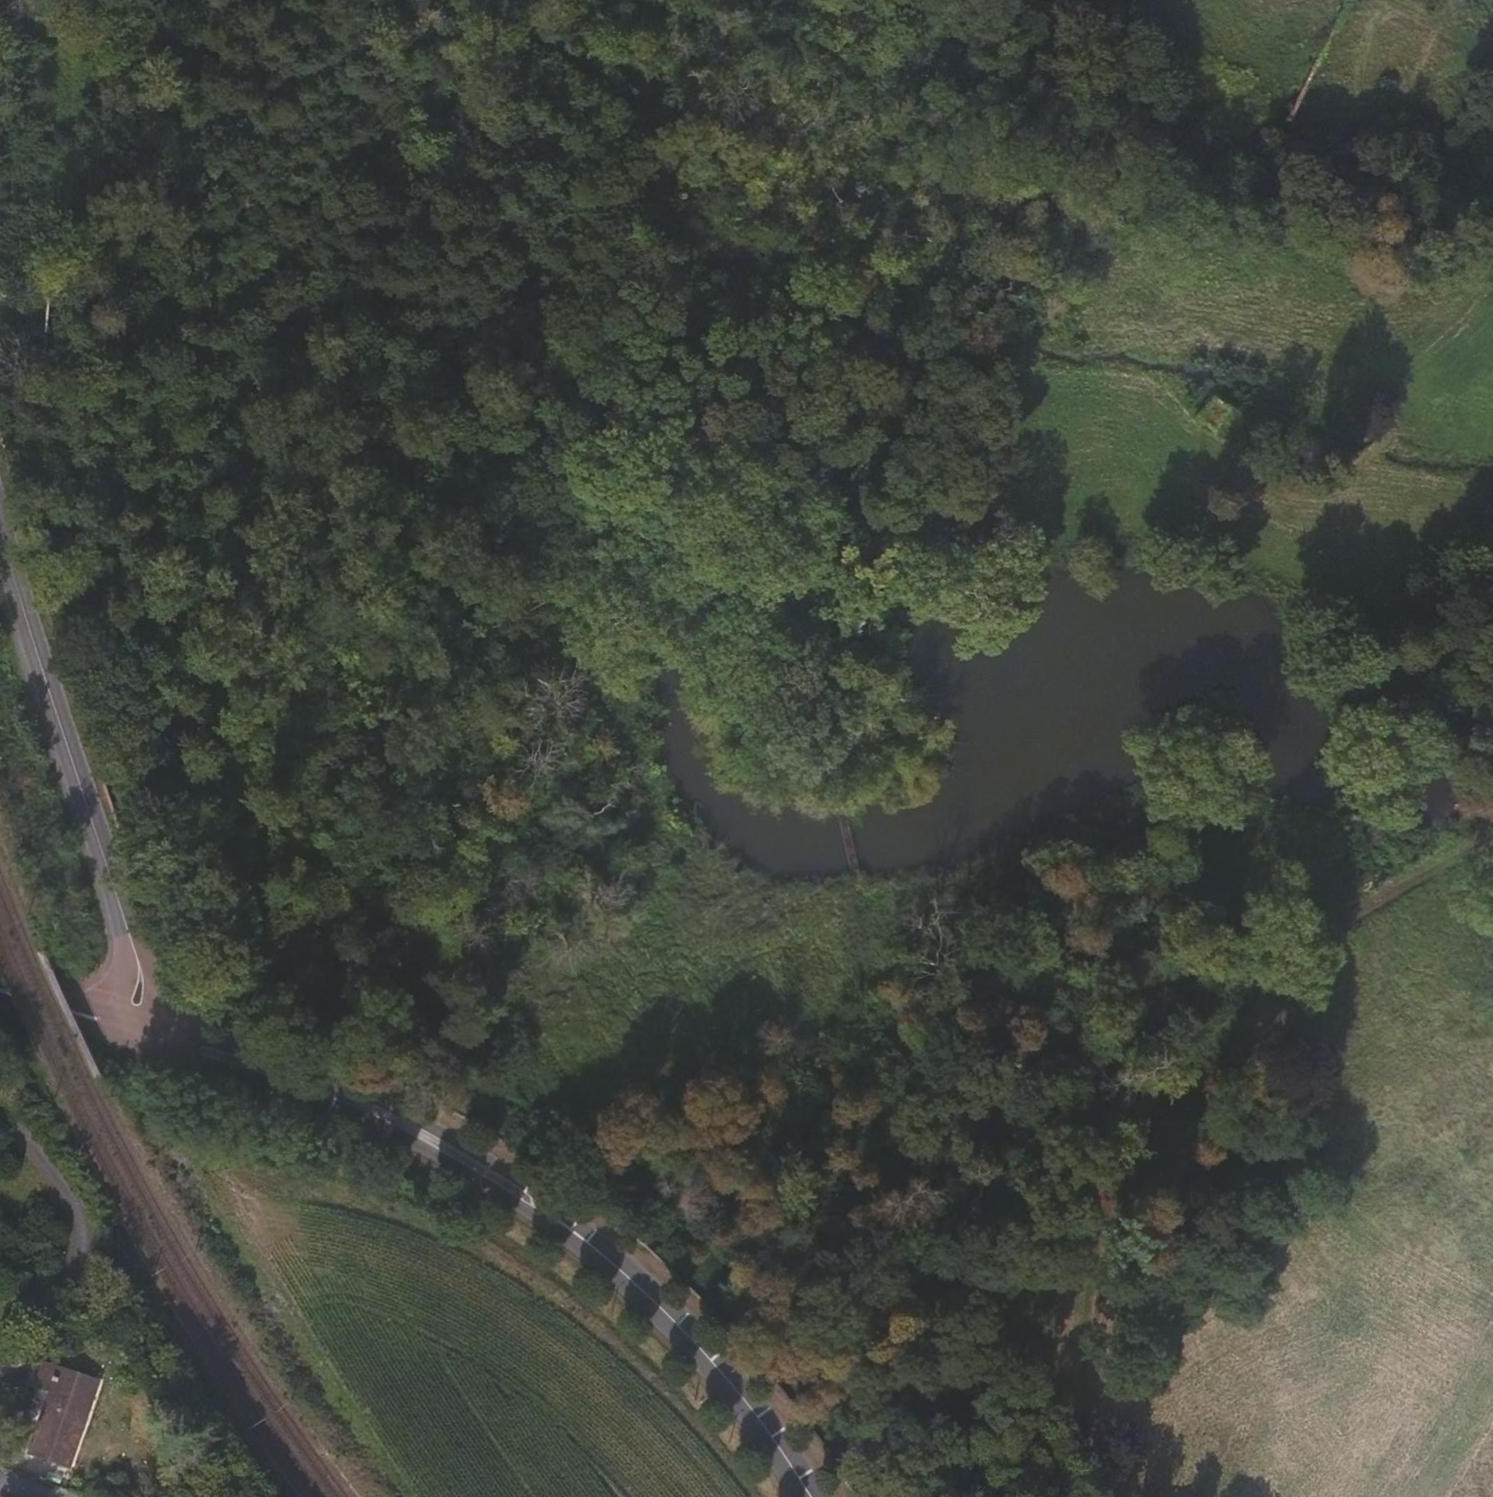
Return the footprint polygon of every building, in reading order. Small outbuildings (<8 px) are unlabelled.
[(1424,223),(1428,216),(1417,210),(1413,218),(1424,223)] [(68,1475),(90,1414),(101,1416),(110,1393),(43,1370),(34,1396),(59,1405),(39,1464),(68,1475)]
